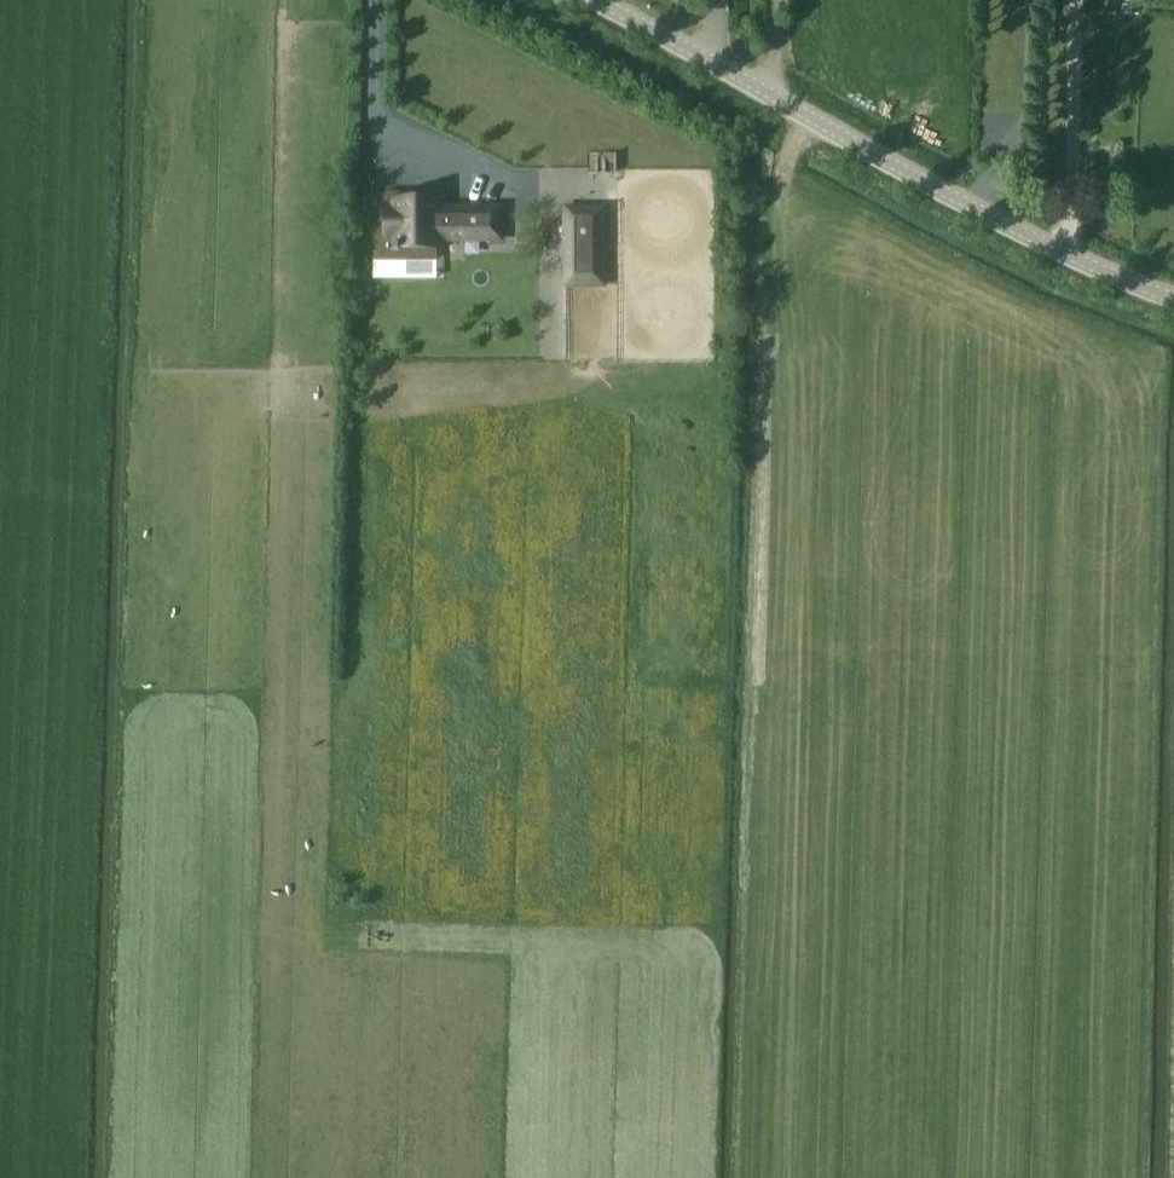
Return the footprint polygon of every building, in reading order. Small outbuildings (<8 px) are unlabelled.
[(416,200),(416,196),(385,196),(385,205),(375,205),(375,250),(405,250),(405,261),(435,261),(435,249),(444,249),(444,240),(500,240),(500,210),(444,210),(444,200),(416,200)] [(564,209),(564,277),(604,277),(604,210),(564,209)]
